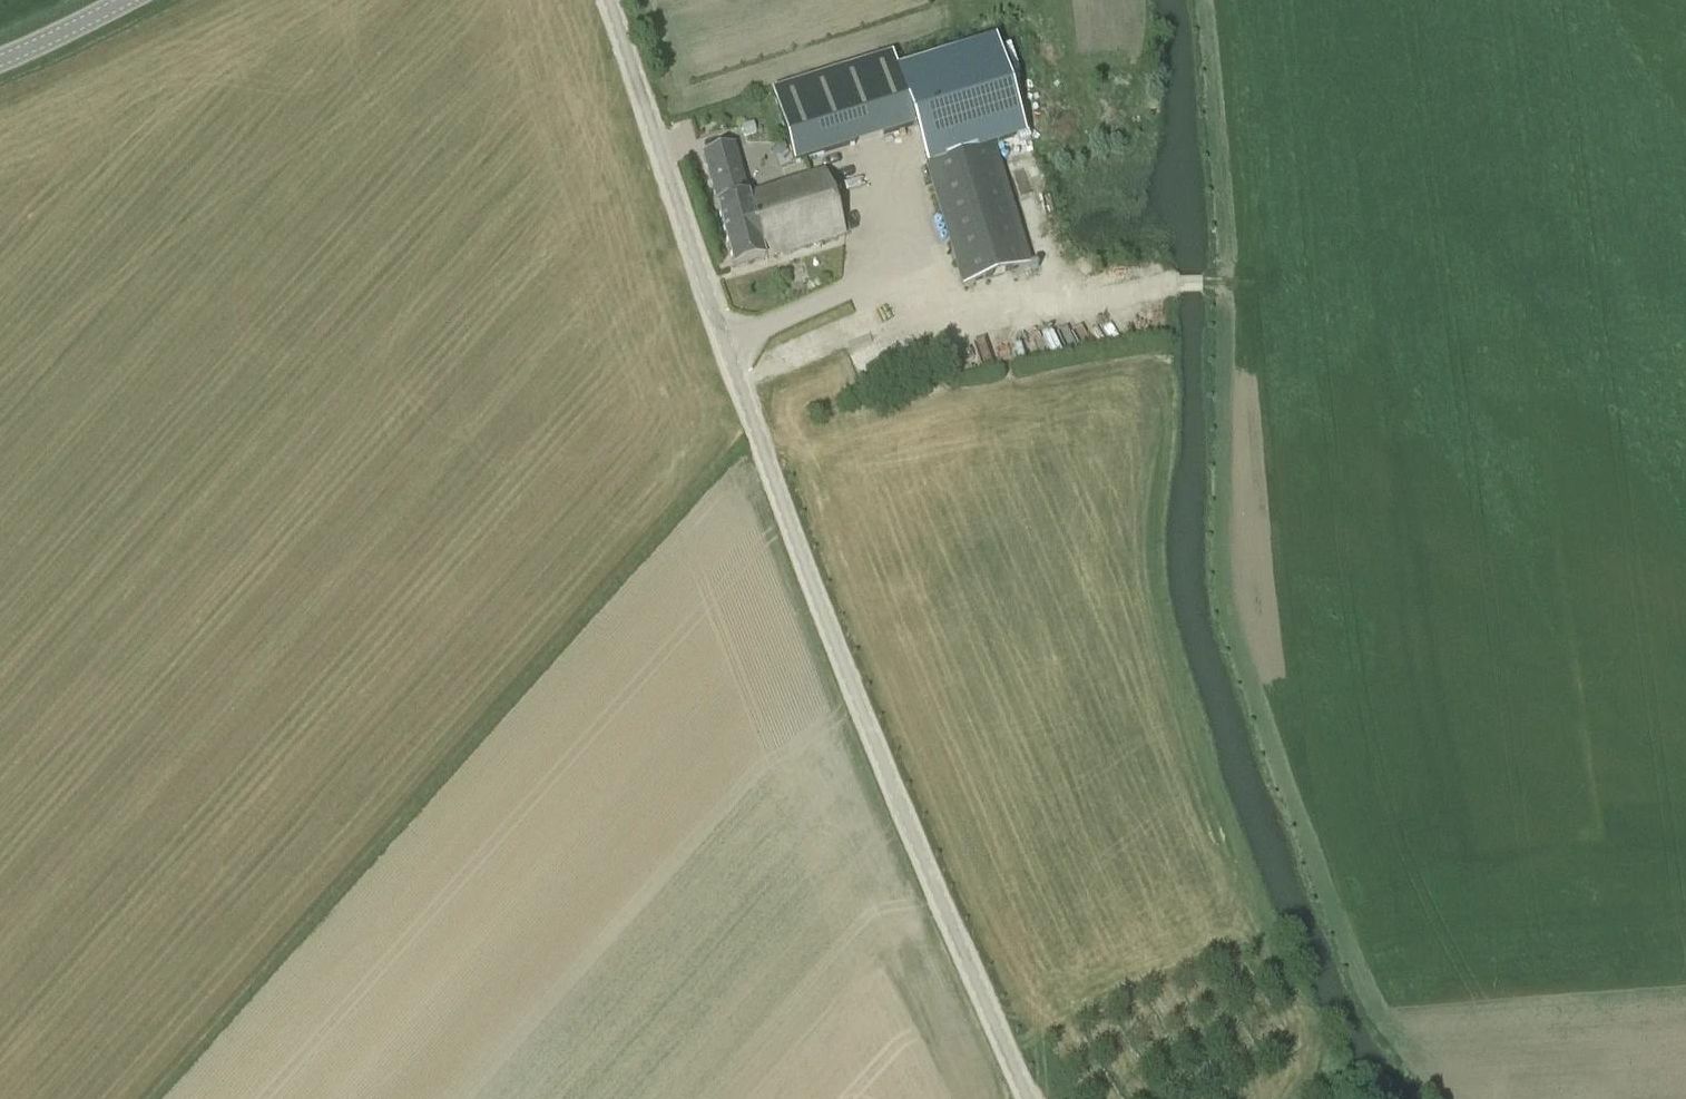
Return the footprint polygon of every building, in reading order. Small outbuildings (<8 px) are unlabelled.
[(981,45),(897,71),(914,128),(925,167),(993,146),(1013,140),(981,45)] [(892,55),(772,91),(793,164),(914,128),(897,71),(892,55)] [(844,237),(824,170),(748,192),(736,147),(702,156),(722,229),(733,270),(765,260),(844,237)] [(993,147),(925,168),(962,287),(1030,266),(993,147)]
